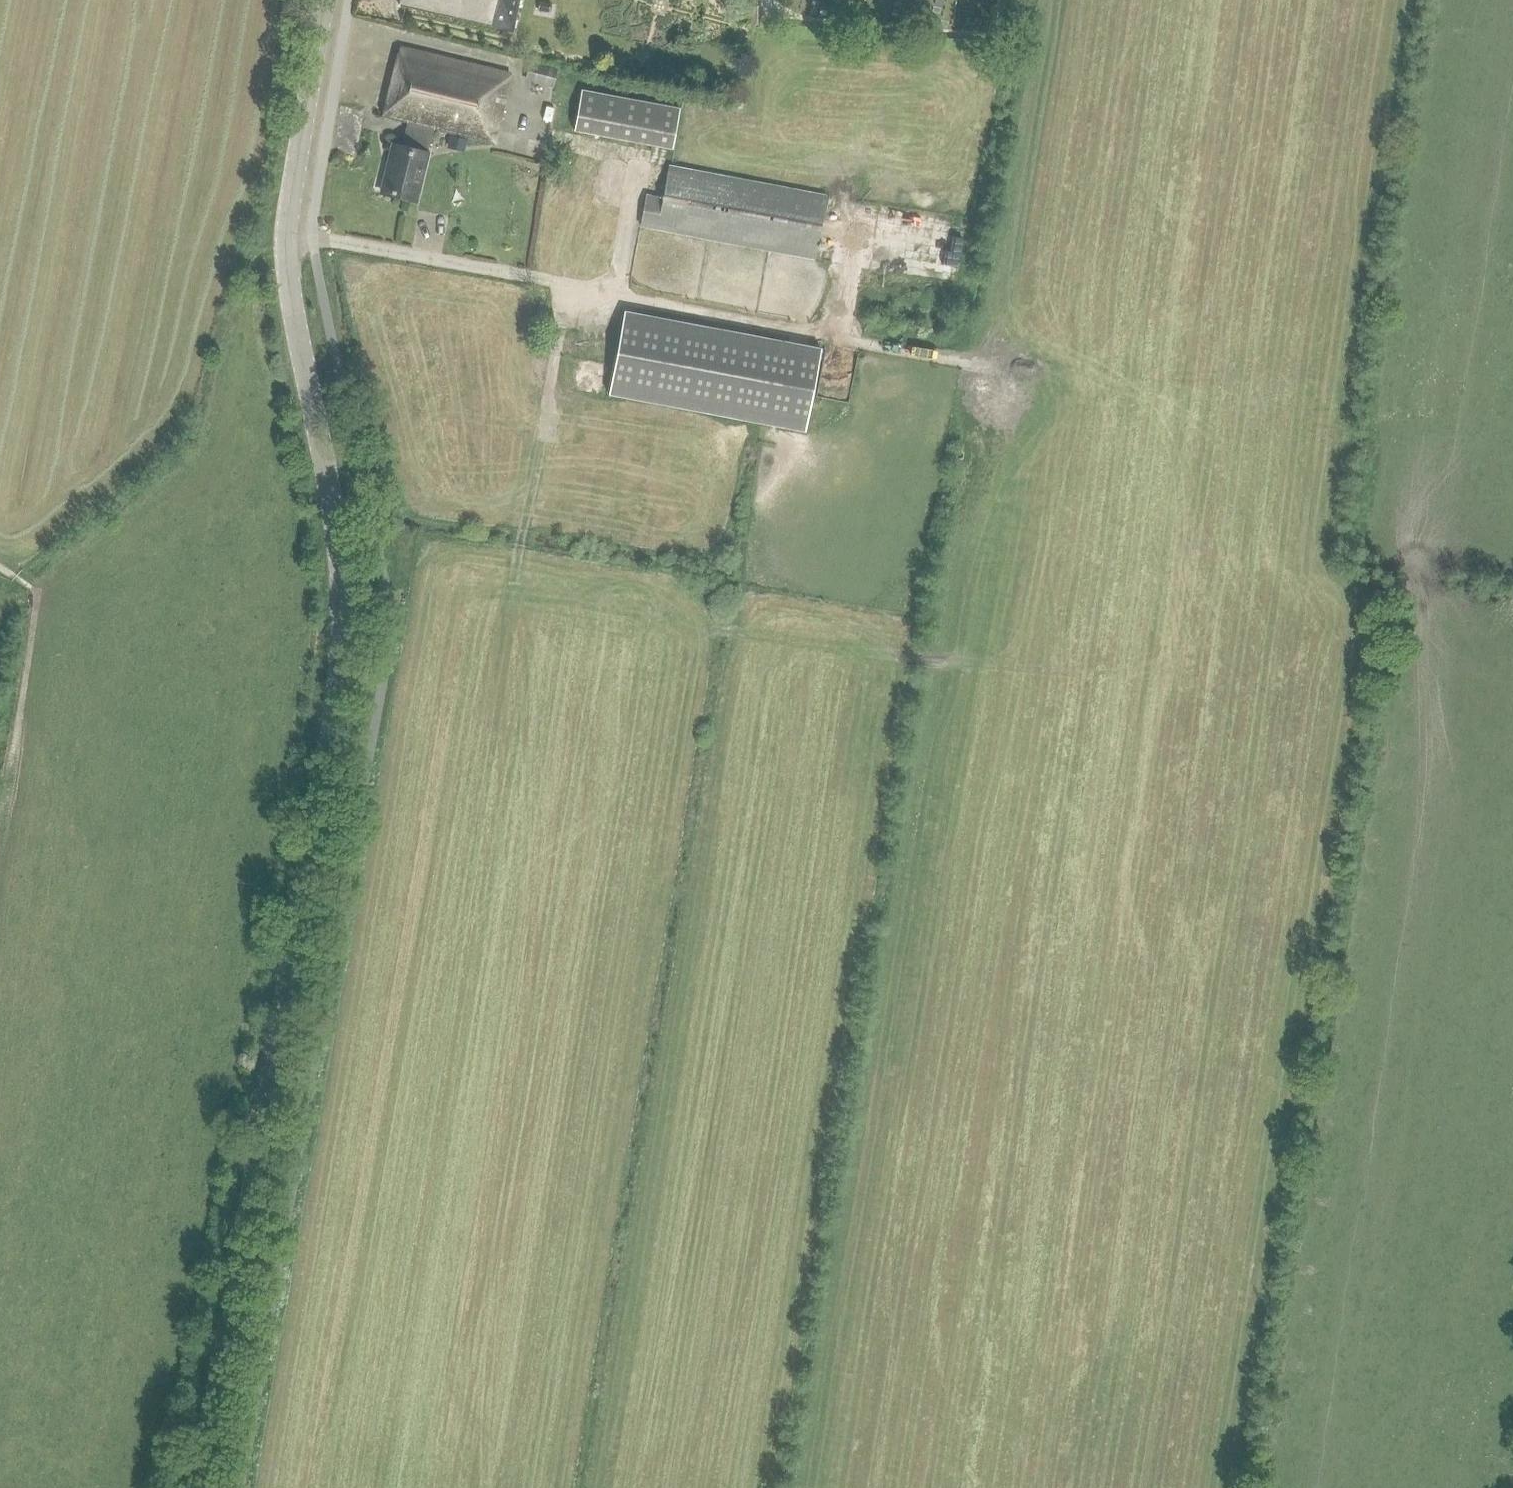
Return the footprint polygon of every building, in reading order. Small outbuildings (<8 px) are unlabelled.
[(399,5),(513,31),(520,0),(400,0),(399,5)] [(551,3),(540,1),(539,9),(550,11),(551,3)] [(752,23),(762,23),(762,6),(752,6),(752,8),(752,23)] [(428,155),(427,155),(433,129),(495,144),(510,74),(400,47),(383,116),(408,122),(401,149),(393,147),(382,191),(416,200),(428,155)] [(529,64),(526,81),(554,87),(558,71),(558,70),(529,64)] [(571,129),(671,147),(678,105),(578,87),(571,129)] [(664,200),(647,196),(641,226),(815,260),(827,197),(670,167),(664,200)] [(805,432),(821,350),(624,313),(608,395),(805,432)]
